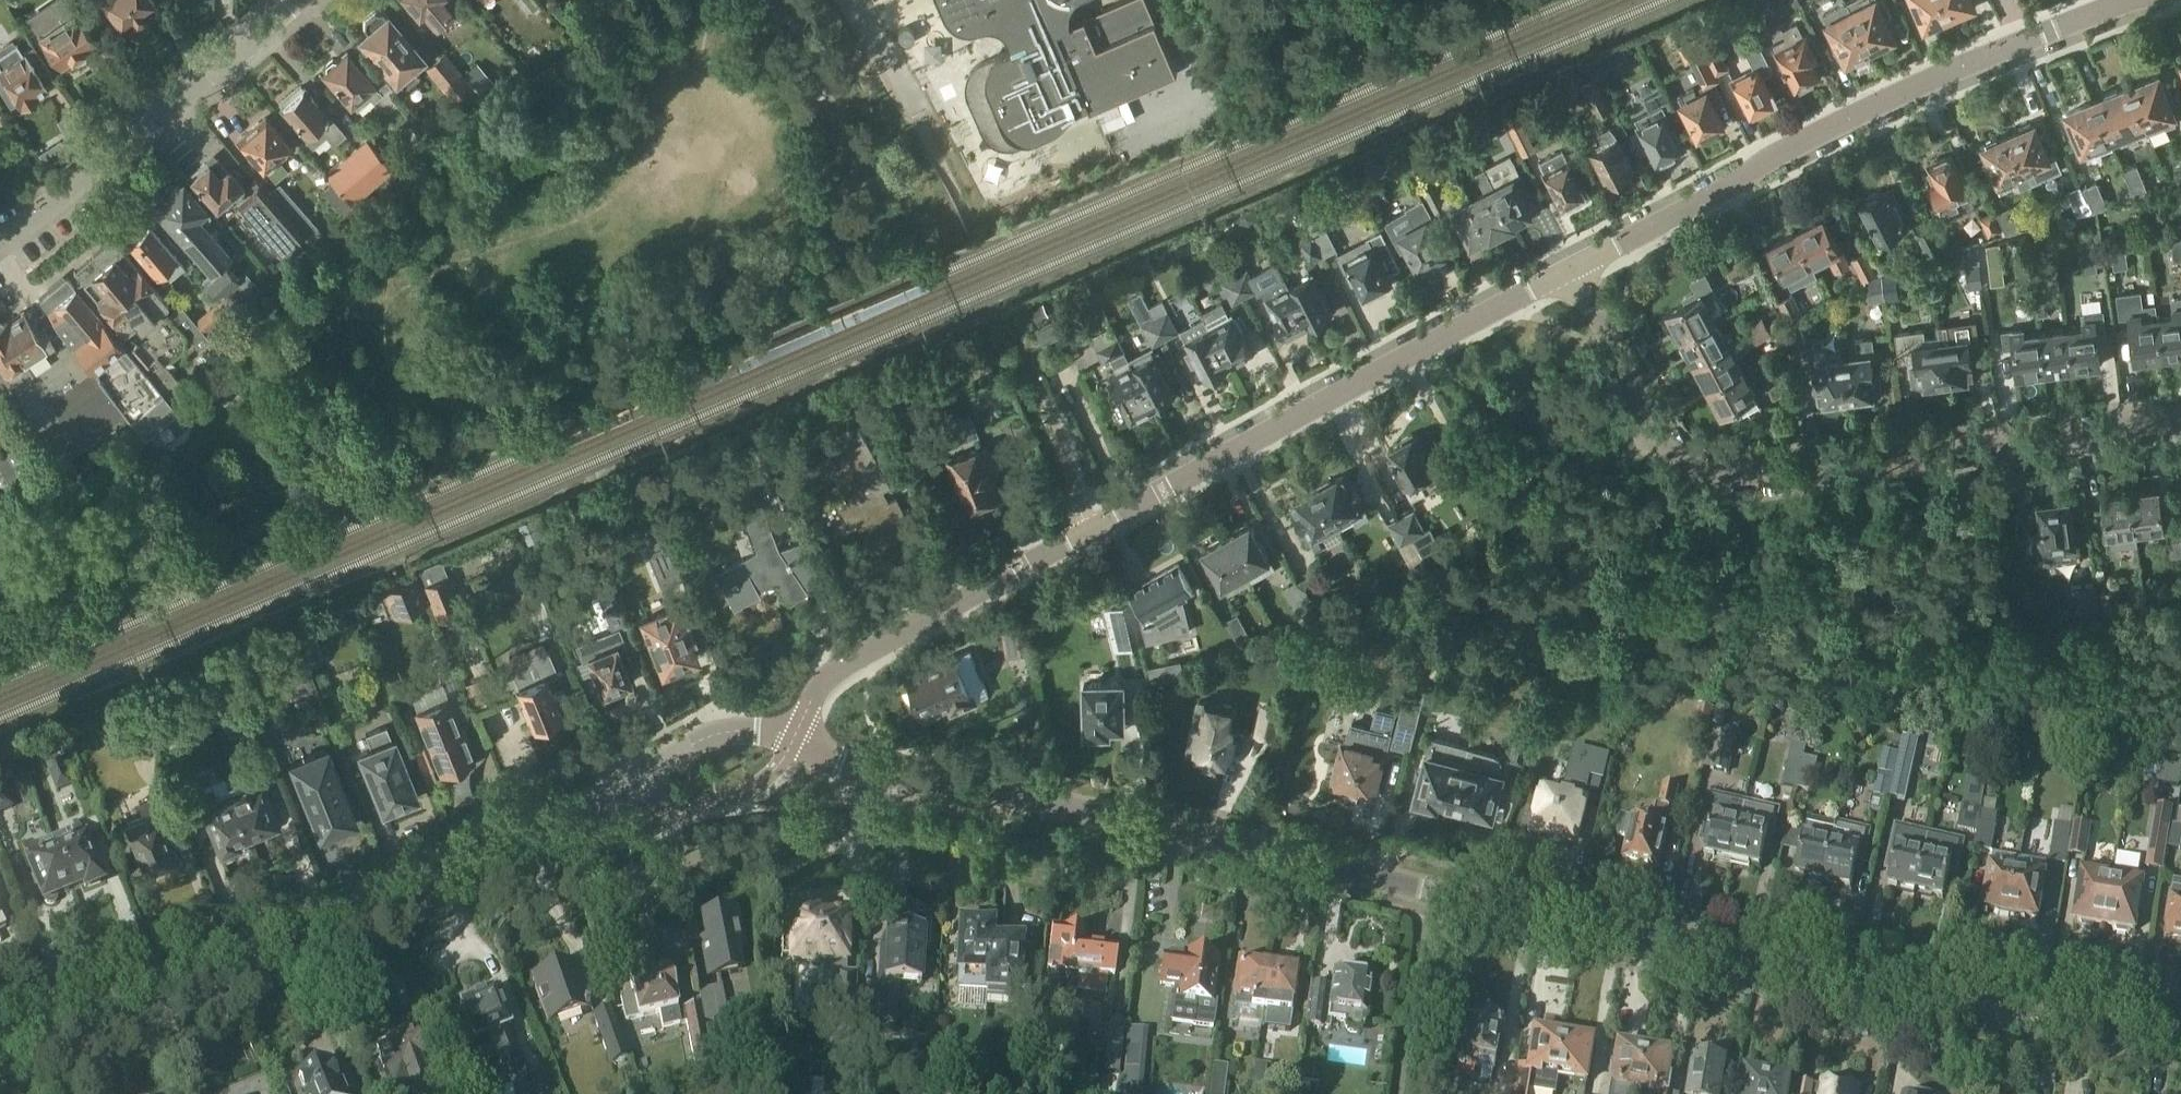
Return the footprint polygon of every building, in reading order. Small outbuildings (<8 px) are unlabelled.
[(31,18),(35,24),(34,24),(40,33),(41,32),(62,64),(72,57),(74,59),(79,61),(87,55),(88,51),(86,48),(96,42),(74,10),(71,5),(68,0),(58,0),(50,5),(31,18)] [(155,0),(105,0),(123,26),(133,20),(135,23),(149,12),(147,9),(157,3),(155,0)] [(421,20),(425,16),(435,28),(458,8),(452,0),(405,0),(421,20)] [(545,0),(526,0),(534,10),(546,1),(545,0)] [(967,81),(966,85),(966,88),(967,92),(968,97),(970,100),(982,129),(987,137),(991,140),(994,142),(999,145),(1003,146),(1007,146),(1012,146),(1016,145),(1019,144),(1053,130),(1055,129),(1058,127),(1061,125),(1064,123),(1066,120),(1068,117),(1072,113),(1076,110),(1080,107),(1089,104),(1091,108),(1178,71),(1147,0),(1123,0),(1072,22),(1072,20),(1071,14),(1072,10),(1073,5),(1076,0),(941,0),(948,15),(950,18),(953,21),(957,24),(961,26),(967,28),(972,28),(980,27),(985,25),(989,24),(993,24),(998,26),(1004,29),(1008,34),(1011,40),(1011,44),(1011,47),(1011,48),(1008,49),(985,59),(980,61),(976,65),(973,68),(970,72),(968,76),(967,81)] [(1877,0),(1866,0),(1852,7),(1872,48),(1895,37),(1877,0)] [(1926,25),(1951,15),(1944,0),(1915,0),(1926,25)] [(1973,0),(1944,0),(1951,15),(1975,5),(1973,0)] [(104,20),(94,5),(85,11),(95,26),(104,20)] [(1827,20),(1848,60),(1872,48),(1852,7),(1827,20)] [(371,31),(363,37),(405,86),(420,73),(415,67),(425,59),(385,11),(376,11),(367,19),(366,26),(371,31)] [(1783,28),(1787,37),(1774,43),(1796,86),(1817,75),(1810,61),(1816,58),(1797,21),(1783,28)] [(1710,30),(1698,36),(1717,74),(1729,68),(1752,113),(1775,101),(1763,77),(1774,72),(1762,47),(1751,53),(1728,65),(1710,30)] [(1694,87),(1678,95),(1681,100),(1699,136),(1725,123),(1707,87),(1720,80),(1717,74),(1698,36),(1677,46),(1686,64),(1690,61),(1705,88),(1697,92),(1694,87)] [(2,74),(0,75),(0,87),(12,105),(19,100),(23,105),(41,93),(40,92),(48,86),(58,80),(35,46),(25,53),(23,52),(19,46),(18,43),(16,44),(13,40),(0,48),(0,71),(2,74)] [(347,50),(324,70),(353,103),(358,109),(372,97),(374,99),(392,84),(375,64),(366,72),(347,50)] [(427,68),(452,98),(471,82),(447,52),(427,68)] [(2175,117),(2159,76),(2133,87),(2151,131),(2177,121),(2175,117)] [(1614,104),(1602,82),(1584,92),(1597,114),(1614,104)] [(345,134),(305,86),(281,106),(315,145),(327,135),(335,143),(345,134)] [(2133,87),(2095,102),(2111,140),(2121,136),(2124,142),(2140,135),(2138,132),(2147,128),(2149,131),(2151,131),(2133,87)] [(1669,114),(1666,109),(1674,105),(1665,88),(1645,99),(1651,111),(1650,111),(1653,117),(1640,124),(1642,128),(1631,134),(1642,155),(1652,149),(1658,160),(1681,148),(1665,116),(1669,114)] [(1498,106),(1510,128),(1509,128),(1523,157),(1537,149),(1517,110),(1512,112),(1507,102),(1499,106),(1498,106)] [(2095,102),(2069,112),(2085,153),(2087,157),(2114,146),(2111,140),(2095,102)] [(240,139),(266,170),(267,168),(277,179),(289,169),(280,158),(292,147),(266,117),(240,139)] [(2049,156),(2035,123),(2011,134),(2033,183),(2063,170),(2056,153),(2049,156)] [(1625,148),(1623,150),(1616,136),(1618,135),(1617,132),(1616,130),(1614,127),(1611,125),(1600,131),(1606,144),(1593,150),(1610,183),(1634,170),(1630,163),(1632,162),(1625,148)] [(1985,145),(1999,178),(1995,179),(2001,193),(2021,184),(2020,182),(2029,178),(2031,184),(2033,183),(2011,134),(1985,145)] [(367,138),(327,172),(334,180),(353,202),(393,167),(367,138)] [(53,145),(41,153),(48,165),(61,157),(53,145)] [(1564,148),(1540,161),(1564,206),(1583,196),(1579,188),(1584,186),(1564,148)] [(1932,182),(1939,198),(1936,199),(1942,212),(1961,203),(1961,202),(1973,197),(1971,193),(1951,153),(1939,158),(1940,159),(1930,164),(1937,180),(1932,182)] [(1511,156),(1487,168),(1514,222),(1517,220),(1521,222),(1528,218),(1529,214),(1533,212),(1529,205),(1535,203),(1511,156)] [(223,219),(238,206),(287,262),(311,241),(288,214),(289,213),(270,191),(269,192),(257,180),(256,181),(259,184),(250,192),(229,168),(228,169),(217,157),(210,163),(210,162),(193,177),(217,205),(214,208),(223,219)] [(2138,165),(2125,170),(2124,171),(2134,196),(2149,190),(2138,165)] [(1471,197),(1490,235),(1491,237),(1515,225),(1514,222),(1487,168),(1486,167),(1477,172),(1485,189),(1471,197)] [(342,211),(353,202),(334,180),(323,189),(342,211)] [(204,275),(213,286),(234,310),(261,286),(262,287),(263,287),(245,268),(244,268),(231,253),(233,252),(201,216),(209,209),(184,181),(156,205),(211,269),(204,275)] [(289,213),(312,239),(320,231),(297,206),(300,203),(280,181),(270,191),(289,213)] [(2083,187),(2089,200),(2089,201),(2094,213),(2099,211),(2109,207),(2098,181),(2083,187)] [(1425,190),(1439,218),(1453,211),(1470,245),(1490,235),(1471,197),(1467,187),(1456,192),(1446,198),(1438,182),(1425,190)] [(2088,201),(2081,184),(2067,191),(2079,217),(2085,215),(2094,213),(2089,201),(2088,201)] [(1868,196),(1867,199),(1863,202),(1882,239),(1912,224),(1906,211),(1904,212),(1891,187),(1880,193),(1877,191),(1868,196)] [(1408,210),(1387,221),(1403,252),(1409,248),(1419,267),(1444,253),(1427,221),(1434,217),(1424,198),(1407,208),(1408,210)] [(1997,212),(2007,234),(2021,228),(2011,206),(1997,212)] [(1981,215),(1987,230),(2000,224),(1994,210),(1981,215)] [(1799,232),(1815,263),(1831,255),(1838,269),(1849,263),(1837,239),(1835,240),(1825,219),(1799,232)] [(130,243),(131,243),(166,284),(185,268),(149,225),(129,241),(130,243)] [(1325,227),(1311,234),(1322,255),(1336,248),(1325,227)] [(1942,251),(1931,228),(1918,234),(1929,257),(1942,251)] [(1369,239),(1339,255),(1346,269),(1351,267),(1365,295),(1391,282),(1387,274),(1402,266),(1382,229),(1368,236),(1369,239)] [(1772,246),(1788,277),(1815,263),(1799,232),(1772,246)] [(2170,235),(2174,262),(2180,261),(2180,233),(2170,235)] [(1301,239),(1312,261),(1322,255),(1311,234),(1301,239)] [(114,237),(93,255),(178,353),(194,340),(200,348),(211,338),(166,284),(131,243),(124,249),(114,237)] [(2104,241),(2107,264),(2114,263),(2115,269),(2130,267),(2126,239),(2104,241)] [(2107,264),(2104,241),(2081,245),(2084,273),(2098,272),(2098,265),(2107,264)] [(2007,283),(2001,243),(1986,245),(1992,285),(2007,283)] [(1964,247),(1969,289),(1984,287),(1979,245),(1964,247)] [(1879,273),(1867,250),(1852,258),(1864,281),(1879,273)] [(75,286),(164,389),(164,390),(171,398),(186,386),(178,376),(177,377),(166,364),(178,353),(93,255),(74,270),(82,280),(75,286)] [(1751,255),(1728,266),(1736,281),(1759,270),(1751,255)] [(1235,276),(1246,297),(1260,290),(1249,269),(1235,276)] [(1285,277),(1308,323),(1309,325),(1330,314),(1310,275),(1291,285),(1286,277),(1285,277)] [(1884,277),(1886,300),(1900,298),(1896,275),(1884,277)] [(1246,297),(1235,276),(1222,283),(1233,304),(1246,297)] [(63,329),(85,357),(121,405),(131,417),(164,390),(164,389),(75,286),(67,277),(39,300),(59,332),(63,329)] [(1285,277),(1261,290),(1273,312),(1285,336),(1308,323),(1285,277)] [(1886,300),(1884,277),(1868,280),(1871,302),(1886,300)] [(1716,319),(1727,313),(1721,302),(1722,302),(1714,287),(1699,296),(1696,289),(1683,296),(1687,302),(1663,315),(1676,340),(1682,337),(1710,322),(1716,319)] [(2116,293),(2120,318),(2130,317),(2136,359),(2164,356),(2158,315),(2159,315),(2157,303),(2144,305),(2142,289),(2116,293)] [(1144,295),(1142,292),(1129,299),(1154,345),(1168,337),(1152,306),(1150,307),(1149,306),(1152,304),(1147,294),(1144,295)] [(1779,300),(1790,321),(1804,314),(1794,293),(1779,300)] [(2159,315),(2158,315),(2164,356),(2180,353),(2180,296),(2172,298),(2173,307),(2172,307),(2173,313),(2159,315)] [(2049,316),(2047,299),(2037,301),(2038,317),(2049,316)] [(1152,306),(1168,337),(1180,331),(1163,300),(1152,306)] [(1229,310),(1224,300),(1203,311),(1208,321),(1229,310)] [(2082,319),(2083,325),(2069,327),(2075,368),(2102,364),(2098,336),(2108,335),(2105,309),(2082,312),(2083,319),(2082,319)] [(1208,321),(1203,311),(1202,312),(1205,317),(1182,329),(1187,340),(1191,347),(1185,350),(1192,363),(1198,360),(1208,378),(1218,373),(1221,373),(1227,370),(1228,368),(1231,366),(1230,364),(1210,325),(1209,325),(1207,322),(1208,321)] [(60,412),(63,410),(79,431),(121,405),(85,357),(63,329),(59,332),(47,340),(39,329),(36,331),(24,312),(8,322),(8,320),(4,322),(0,316),(0,379),(15,403),(23,398),(40,425),(60,412)] [(1254,351),(1234,312),(1210,325),(1230,364),(1254,351)] [(1751,332),(1767,324),(1761,314),(1745,322),(1751,332)] [(229,347),(251,330),(239,316),(218,333),(229,347)] [(1045,340),(1061,334),(1054,318),(1039,325),(1045,340)] [(1715,351),(1731,343),(1736,340),(1730,329),(1723,333),(1716,319),(1710,322),(1682,337),(1695,362),(1715,351)] [(1767,324),(1751,332),(1757,343),(1773,335),(1771,332),(1780,328),(1775,320),(1767,324)] [(1805,347),(1804,322),(1790,323),(1791,347),(1805,347)] [(1972,357),(1968,324),(1940,327),(1941,335),(1947,381),(1971,378),(1978,377),(1975,357),(1972,357)] [(1110,382),(1121,402),(1125,400),(1133,415),(1158,402),(1146,381),(1142,382),(1130,359),(1126,351),(1127,351),(1113,325),(1090,337),(1104,362),(1112,358),(1117,367),(1121,375),(1114,379),(1110,382)] [(2075,368),(2069,327),(2041,331),(2047,371),(2075,368)] [(2047,371),(2041,331),(2026,333),(2025,328),(2003,331),(2005,347),(2015,346),(2018,375),(2047,371)] [(1926,337),(1925,329),(1896,333),(1900,355),(1915,352),(1916,365),(1913,366),(1916,385),(1947,381),(1941,335),(1926,337)] [(1857,339),(1858,350),(1844,352),(1850,398),(1881,394),(1878,374),(1875,374),(1873,356),(1876,355),(1874,337),(1857,339)] [(1817,364),(1819,383),(1816,383),(1818,402),(1850,398),(1844,352),(1830,354),(1828,342),(1809,345),(1812,364),(1817,364)] [(1731,343),(1715,351),(1695,362),(1708,387),(1720,381),(1744,367),(1731,343)] [(1142,382),(1146,381),(1158,402),(1160,406),(1174,398),(1173,396),(1176,394),(1168,379),(1173,376),(1160,350),(1157,351),(1155,346),(1130,359),(1142,382)] [(1744,367),(1720,381),(1708,387),(1722,412),(1758,393),(1744,367)] [(1795,378),(1782,380),(1786,407),(1799,406),(1795,378)] [(973,414),(938,428),(946,449),(981,435),(973,414)] [(850,448),(819,464),(827,481),(837,476),(850,502),(842,506),(852,525),(862,520),(875,546),(912,527),(896,497),(891,500),(885,489),(893,485),(862,426),(844,436),(850,448)] [(1397,460),(1392,463),(1413,501),(1443,484),(1437,472),(1439,471),(1437,468),(1437,464),(1433,457),(1430,455),(1419,435),(1416,436),(1412,434),(1403,439),(1402,442),(1392,447),(1396,455),(1395,457),(1397,460)] [(41,471),(24,439),(0,452),(0,494),(41,471)] [(951,458),(968,503),(973,501),(975,506),(1001,495),(993,475),(982,446),(951,458)] [(1336,478),(1329,479),(1319,484),(1342,526),(1355,519),(1354,518),(1366,512),(1365,510),(1368,508),(1368,507),(1369,506),(1364,498),(1367,497),(1356,478),(1351,481),(1347,473),(1336,478)] [(1293,513),(1304,532),(1306,531),(1317,550),(1328,544),(1324,537),(1342,526),(1319,484),(1305,492),(1301,498),(1293,502),(1297,510),(1293,513)] [(2165,528),(2160,488),(2132,492),(2137,532),(2165,528)] [(2132,492),(2104,495),(2111,548),(2139,544),(2137,532),(2132,492)] [(711,575),(719,589),(724,587),(735,607),(761,593),(759,590),(757,585),(774,576),(777,581),(792,602),(809,590),(780,548),(763,502),(743,510),(758,550),(711,575)] [(2033,529),(2036,549),(2044,548),(2046,561),(2081,557),(2077,532),(2073,532),(2069,502),(2041,505),(2044,527),(2033,529)] [(1426,529),(1415,509),(1405,514),(1430,558),(1444,550),(1431,527),(1426,529)] [(1430,558),(1405,514),(1389,523),(1413,567),(1430,558)] [(1228,536),(1253,581),(1276,568),(1251,523),(1228,536)] [(2169,557),(2180,556),(2180,531),(2180,528),(2165,530),(2169,557)] [(1203,550),(1224,588),(1225,587),(1229,594),(1253,581),(1228,536),(1203,550)] [(649,550),(662,586),(684,578),(671,542),(649,550)] [(419,569),(426,584),(424,585),(439,621),(466,610),(451,574),(449,575),(442,559),(419,569)] [(1191,631),(1182,596),(1195,589),(1180,562),(1152,578),(1154,582),(1135,593),(1139,600),(1149,641),(1191,631)] [(389,582),(392,587),(383,591),(395,617),(429,602),(418,577),(415,570),(389,582)] [(1298,582),(1310,605),(1322,599),(1311,576),(1298,582)] [(2103,619),(2098,582),(2069,585),(2074,622),(2103,619)] [(2122,597),(2121,587),(2101,590),(2105,620),(2124,617),(2123,611),(2134,609),(2132,596),(2122,597)] [(601,598),(614,629),(576,644),(583,660),(590,658),(604,693),(632,682),(617,646),(625,643),(619,628),(627,626),(613,593),(601,598)] [(686,618),(679,600),(643,614),(665,669),(697,656),(689,638),(693,636),(685,619),(686,618)] [(1125,605),(1106,609),(1116,650),(1134,646),(1125,605)] [(1226,620),(1240,644),(1252,638),(1239,613),(1226,620)] [(1018,628),(1003,630),(1007,656),(1022,654),(1018,628)] [(514,671),(512,672),(534,725),(573,709),(565,690),(556,693),(550,678),(559,674),(550,650),(547,652),(543,642),(508,657),(514,671)] [(941,712),(943,707),(950,704),(953,710),(976,700),(956,656),(935,665),(936,666),(909,679),(925,715),(929,713),(934,715),(941,712)] [(1152,682),(1170,678),(1167,663),(1149,667),(1152,682)] [(1087,734),(1111,733),(1111,728),(1126,727),(1125,683),(1085,684),(1087,734)] [(1203,756),(1206,757),(1206,761),(1219,764),(1220,760),(1228,762),(1236,726),(1234,726),(1237,714),(1234,713),(1237,705),(1206,698),(1206,700),(1200,700),(1197,714),(1196,715),(1187,753),(1203,756)] [(466,728),(464,729),(452,700),(419,713),(442,773),(464,764),(469,767),(474,765),(476,760),(470,747),(473,746),(466,728)] [(1262,704),(1256,731),(1274,735),(1279,708),(1262,704)] [(1708,735),(1714,707),(1698,704),(1693,732),(1708,735)] [(1393,722),(1376,718),(1374,723),(1351,717),(1345,740),(1335,782),(1346,785),(1345,790),(1362,794),(1363,790),(1374,792),(1377,779),(1379,779),(1385,755),(1383,754),(1385,749),(1386,741),(1388,741),(1393,722)] [(1411,750),(1417,725),(1399,720),(1393,745),(1411,750)] [(367,733),(373,748),(361,753),(384,810),(419,797),(396,739),(394,740),(388,725),(367,733)] [(1710,772),(1729,776),(1736,741),(1734,741),(1734,738),(1731,732),(1714,729),(1711,745),(1715,745),(1710,772)] [(1418,778),(1422,779),(1417,798),(1419,799),(1418,804),(1418,805),(1418,807),(1418,808),(1419,809),(1419,810),(1420,811),(1421,812),(1423,813),(1424,813),(1425,814),(1427,814),(1428,813),(1429,813),(1431,812),(1432,811),(1433,810),(1433,809),(1434,808),(1435,803),(1455,807),(1470,747),(1433,738),(1425,770),(1420,769),(1418,778)] [(1523,763),(1529,741),(1515,738),(1510,760),(1523,763)] [(1806,748),(1791,745),(1782,787),(1797,790),(1804,759),(1806,748)] [(1455,807),(1471,811),(1472,807),(1492,812),(1496,798),(1500,799),(1502,790),(1498,789),(1502,774),(1501,774),(1503,765),(1502,760),(1499,757),(1495,754),(1470,747),(1455,807)] [(305,757),(308,764),(295,770),(321,835),(358,821),(329,748),(305,757)] [(1884,766),(1882,766),(1875,798),(1889,801),(1896,769),(1897,769),(1900,755),(1887,752),(1884,766)] [(1563,841),(1573,843),(1584,798),(1582,798),(1588,776),(1592,777),(1605,780),(1610,758),(1594,754),(1592,765),(1572,760),(1563,794),(1547,790),(1535,834),(1546,837),(1545,840),(1563,845),(1563,841)] [(44,765),(55,793),(70,787),(59,759),(44,765)] [(1804,759),(1797,790),(1811,793),(1818,761),(1804,759)] [(243,777),(247,788),(233,794),(249,834),(263,828),(270,831),(272,831),(275,830),(277,829),(278,827),(277,822),(255,765),(250,767),(252,773),(243,777)] [(1910,772),(1897,769),(1896,769),(1889,801),(1903,804),(1910,772)] [(1618,840),(1628,842),(1624,860),(1660,868),(1668,829),(1667,829),(1671,810),(1674,811),(1679,787),(1667,785),(1662,807),(1657,806),(1653,826),(1632,822),(1632,823),(1622,821),(1618,840)] [(203,786),(199,788),(223,849),(239,842),(238,838),(249,834),(233,794),(220,799),(215,788),(205,792),(203,786)] [(6,791),(0,793),(0,816),(13,811),(6,791)] [(1747,802),(1708,794),(1698,845),(1707,847),(1705,858),(1733,865),(1747,802)] [(139,802),(144,813),(128,819),(148,868),(178,856),(158,806),(157,806),(154,797),(139,802)] [(1977,835),(1974,850),(1992,854),(1996,829),(1995,829),(1997,817),(1995,816),(1997,803),(1983,801),(1982,808),(1977,835)] [(1767,840),(1774,841),(1781,810),(1747,802),(1733,865),(1760,871),(1767,840)] [(1977,835),(1982,808),(1962,805),(1957,831),(1977,835)] [(2172,811),(2157,808),(2147,868),(2162,871),(2166,849),(2170,826),(2172,811)] [(2170,826),(2166,849),(2180,851),(2180,849),(2180,810),(2177,809),(2175,826),(2170,826)] [(1795,879),(1823,885),(1837,825),(1836,825),(1809,818),(1805,836),(1795,879)] [(50,840),(53,849),(54,849),(72,891),(84,887),(85,891),(102,884),(82,836),(76,822),(72,824),(74,830),(50,840)] [(1861,878),(1871,831),(1836,822),(1836,825),(1837,825),(1823,885),(1850,891),(1854,877),(1861,878)] [(1888,889),(1915,895),(1928,833),(1894,825),(1883,873),(1891,875),(1888,889)] [(2055,825),(2049,863),(2066,865),(2072,828),(2055,825)] [(2076,825),(2071,856),(2086,858),(2091,828),(2076,825)] [(1966,842),(1928,833),(1915,895),(1943,902),(1950,872),(1958,874),(1966,842)] [(20,846),(44,904),(47,906),(50,906),(53,906),(55,905),(56,903),(58,897),(72,891),(54,849),(53,849),(40,855),(36,845),(27,849),(25,844),(20,846)] [(1992,863),(1992,866),(1985,910),(2011,915),(2020,860),(1994,855),(1992,863)] [(2047,864),(2020,860),(2011,915),(2037,919),(2044,875),(2045,875),(2047,864)] [(2076,924),(2081,924),(2083,929),(2092,931),(2095,927),(2105,929),(2115,873),(2097,870),(2096,878),(2084,876),(2076,924)] [(2105,929),(2116,930),(2117,935),(2127,937),(2130,933),(2135,934),(2143,886),(2131,884),(2132,876),(2115,873),(2105,929)] [(2172,899),(2165,937),(2180,939),(2180,884),(2175,882),(2172,899)] [(703,921),(708,948),(703,949),(709,980),(746,973),(742,954),(744,953),(737,914),(703,921)] [(825,967),(825,997),(837,997),(837,1033),(855,1033),(856,979),(838,979),(838,968),(847,967),(847,920),(817,919),(817,916),(795,916),(794,919),(792,919),(792,968),(825,967)] [(987,998),(991,926),(961,924),(958,973),(960,973),(959,987),(987,989),(986,998),(987,998)] [(886,931),(885,948),(880,948),(877,991),(862,990),(860,1024),(896,1026),(899,984),(923,985),(925,951),(930,951),(931,927),(906,925),(906,932),(886,931)] [(992,926),(991,926),(987,998),(1017,1000),(1018,993),(1024,993),(1026,973),(1019,973),(1021,946),(991,944),(992,926)] [(1047,971),(1046,984),(1078,988),(1106,991),(1108,977),(1115,978),(1118,950),(1083,947),(1084,934),(1052,931),(1047,971)] [(1177,986),(1171,1024),(1194,1027),(1194,1029),(1201,1029),(1201,1025),(1213,1027),(1215,1014),(1214,1014),(1216,1004),(1211,1004),(1216,961),(1202,959),(1200,953),(1193,952),(1189,957),(1164,954),(1160,984),(1177,986)] [(1241,963),(1235,1008),(1264,1012),(1270,967),(1256,965),(1257,960),(1245,959),(1245,963),(1241,963)] [(589,1011),(573,964),(532,979),(548,1026),(589,1011)] [(1291,1016),(1297,970),(1270,967),(1264,1012),(1291,1016)] [(681,1026),(686,1025),(693,1064),(712,1060),(704,1024),(703,1024),(700,1006),(677,1010),(667,968),(652,971),(652,969),(628,974),(633,996),(619,1000),(624,1024),(659,1016),(662,1030),(681,1026)] [(1335,972),(1330,1011),(1329,1021),(1343,1023),(1342,1029),(1346,1034),(1360,1035),(1365,1032),(1367,1016),(1372,977),(1335,972)] [(1310,985),(1304,1028),(1322,1031),(1328,988),(1310,985)] [(722,987),(697,992),(700,1006),(703,1024),(704,1024),(728,1019),(722,987)] [(507,1028),(492,990),(456,1005),(471,1043),(474,1042),(488,1075),(519,1062),(505,1029),(507,1028)] [(611,1066),(629,1060),(611,1011),(593,1017),(611,1066)] [(1459,1066),(1477,1069),(1493,1072),(1496,1073),(1498,1060),(1505,1020),(1475,1015),(1472,1032),(1467,1031),(1463,1054),(1462,1054),(1459,1066)] [(1119,1075),(1125,1022),(1109,1020),(1104,1073),(1119,1075)] [(374,1044),(384,1069),(381,1070),(391,1093),(395,1093),(412,1087),(414,1093),(448,1093),(451,1093),(441,1068),(428,1073),(421,1056),(424,1055),(414,1028),(374,1044)] [(1148,1031),(1128,1029),(1122,1093),(1143,1093),(1148,1031)] [(1514,1093),(1530,1093),(1531,1092),(1541,1093),(1556,1093),(1559,1077),(1558,1077),(1565,1037),(1537,1033),(1533,1056),(1519,1054),(1513,1090),(1514,1090),(1514,1093)] [(1559,1077),(1574,1079),(1573,1084),(1587,1086),(1594,1042),(1565,1037),(1558,1077),(1559,1077)] [(1646,1051),(1620,1047),(1616,1069),(1614,1069),(1610,1093),(1639,1093),(1646,1051)] [(1668,1093),(1671,1078),(1669,1078),(1673,1055),(1646,1051),(1639,1093),(1671,1093),(1668,1093)] [(1725,1064),(1695,1059),(1689,1093),(1720,1093),(1725,1064)] [(329,1064),(282,1083),(287,1093),(346,1093),(342,1082),(338,1083),(329,1064)] [(1209,1093),(1224,1093),(1228,1067),(1213,1065),(1209,1093)] [(1267,1068),(1254,1066),(1250,1093),(1263,1093),(1267,1068)] [(528,1076),(535,1093),(551,1093),(541,1070),(528,1076)] [(1788,1083),(1768,1080),(1769,1074),(1749,1071),(1745,1093),(1786,1093),(1788,1083)] [(1316,1085),(1297,1082),(1295,1093),(1315,1093),(1316,1085)] [(1798,1093),(1811,1093),(1812,1084),(1800,1082),(1798,1093)] [(1861,1091),(1822,1084),(1820,1093),(1860,1093),(1861,1091)]
